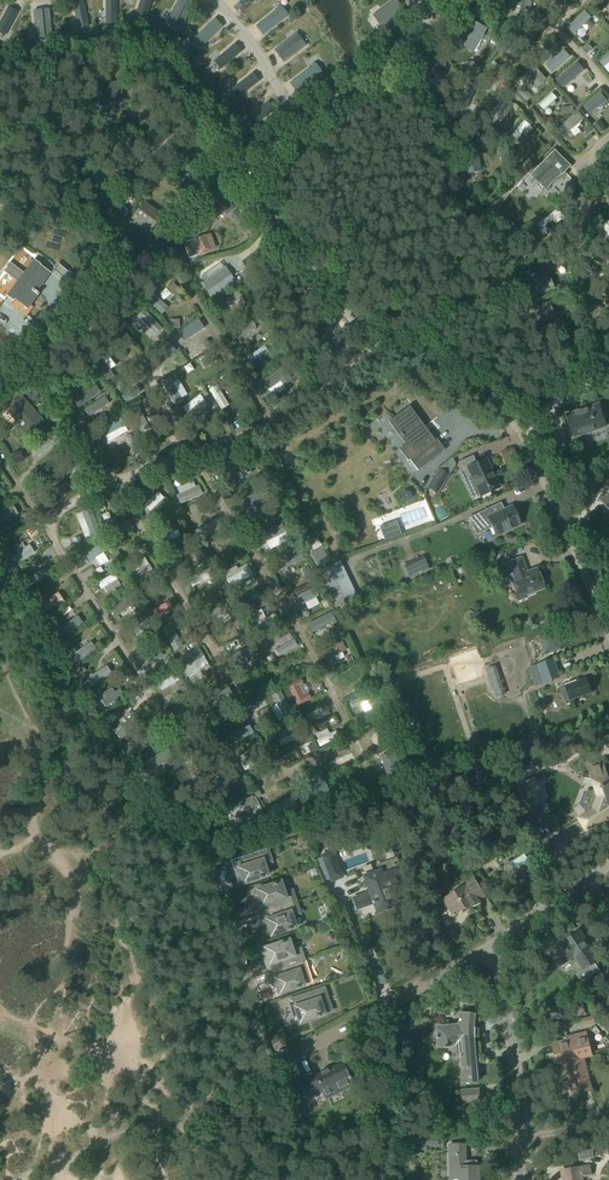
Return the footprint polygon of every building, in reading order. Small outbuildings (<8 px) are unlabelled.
[(73,2),(78,28),(88,26),(83,0),(81,0),(73,2)] [(106,23),(116,23),(116,0),(106,0),(106,23)] [(135,17),(145,20),(151,0),(141,0),(135,17)] [(168,21),(181,28),(194,3),(188,0),(179,0),(168,21)] [(373,15),(381,28),(404,12),(396,0),(394,0),(373,15)] [(517,8),(531,9),(532,0),(518,0),(517,8)] [(238,3),(233,8),(237,11),(242,6),(238,3)] [(276,10),(255,26),(263,35),(288,16),(285,12),(285,11),(281,5),(275,10),(276,10)] [(0,22),(0,33),(4,35),(17,12),(8,7),(0,22)] [(48,9),(34,11),(37,38),(52,37),(48,9)] [(585,11),(569,27),(575,33),(591,18),(585,11)] [(195,36),(189,42),(194,47),(195,47),(198,50),(222,26),(215,19),(196,37),(195,36)] [(471,20),(457,43),(472,52),(486,28),(471,20)] [(297,32),(274,50),(283,62),(306,45),(297,32)] [(235,44),(215,61),(221,69),(241,52),(235,44)] [(589,45),(583,50),(587,54),(592,49),(589,45)] [(564,50),(546,66),(552,72),(570,57),(564,50)] [(598,61),(604,68),(608,64),(608,52),(598,61)] [(422,82),(442,78),(438,62),(419,67),(422,82)] [(468,62),(461,65),(465,73),(472,70),(468,62)] [(578,62),(558,79),(564,87),(585,70),(578,62)] [(310,68),(289,83),(296,92),(322,73),(319,70),(320,69),(315,63),(309,67),(310,68)] [(525,76),(520,80),(529,90),(534,86),(536,89),(548,80),(536,66),(525,76)] [(253,73),(232,90),(239,98),(259,81),(253,73)] [(117,88),(117,83),(98,85),(99,92),(101,92),(101,100),(101,102),(102,102),(102,101),(116,101),(116,102),(121,102),(120,88),(117,88)] [(468,83),(457,107),(465,111),(476,87),(468,83)] [(553,93),(540,105),(545,110),(558,98),(553,93)] [(601,93),(584,107),(590,115),(607,101),(601,93)] [(505,97),(490,114),(496,119),(503,111),(511,102),(505,97)] [(268,102),(247,118),(254,126),(275,110),(268,102)] [(511,102),(503,111),(507,115),(515,106),(511,102)] [(579,112),(556,131),(562,138),(585,119),(579,112)] [(525,120),(511,137),(517,142),(531,125),(525,120)] [(603,125),(597,130),(601,135),(607,130),(603,125)] [(588,126),(584,129),(589,134),(593,131),(588,126)] [(465,173),(481,170),(475,144),(460,147),(465,173)] [(556,151),(531,176),(539,184),(545,190),(562,174),(570,165),(556,151)] [(136,169),(143,164),(139,158),(132,163),(136,169)] [(191,172),(181,180),(186,186),(196,178),(191,172)] [(171,203),(174,199),(168,194),(165,199),(171,203)] [(238,196),(230,202),(236,209),(243,204),(241,201),(238,196)] [(150,230),(161,216),(144,203),(139,209),(141,210),(136,216),(135,217),(147,226),(146,227),(150,230)] [(241,207),(237,210),(241,216),(245,213),(241,207)] [(538,224),(545,234),(565,218),(557,209),(538,224)] [(236,211),(231,215),(236,222),(241,218),(236,211)] [(496,211),(490,218),(504,231),(510,224),(496,211)] [(193,240),(183,243),(189,259),(199,255),(211,251),(211,250),(205,235),(193,240)] [(548,252),(541,255),(544,261),(552,258),(548,252)] [(50,273),(40,265),(41,265),(34,260),(24,274),(10,263),(0,277),(0,298),(4,301),(7,297),(13,302),(14,300),(27,310),(38,296),(39,294),(36,292),(50,273)] [(226,268),(204,283),(214,298),(236,283),(226,268)] [(246,270),(241,274),(246,281),(251,277),(246,270)] [(552,279),(526,289),(529,299),(555,289),(552,279)] [(159,281),(154,286),(158,290),(163,285),(159,281)] [(600,294),(608,308),(608,288),(600,294)] [(225,310),(226,310),(229,315),(244,304),(240,299),(242,298),(237,291),(219,303),(225,310)] [(150,292),(144,298),(162,314),(168,308),(150,292)] [(532,308),(539,326),(557,319),(550,301),(532,308)] [(252,305),(245,310),(248,314),(255,309),(252,305)] [(145,311),(138,317),(139,319),(155,335),(162,329),(153,319),(145,311)] [(198,320),(181,330),(184,337),(194,332),(202,327),(198,320)] [(252,322),(235,332),(239,339),(256,329),(252,322)] [(162,332),(157,338),(162,342),(167,337),(162,332)] [(264,346),(247,357),(251,363),(268,352),(264,346)] [(173,348),(167,351),(172,361),(177,369),(183,366),(173,348)] [(99,355),(91,360),(107,382),(114,376),(110,370),(102,359),(99,355)] [(108,355),(102,359),(110,370),(116,366),(108,355)] [(207,357),(201,361),(203,365),(207,366),(211,363),(207,357)] [(282,368),(262,383),(268,391),(280,382),(286,389),(294,384),(282,368)] [(231,375),(226,378),(230,384),(235,381),(231,375)] [(169,380),(162,384),(173,402),(179,399),(169,380)] [(198,382),(192,385),(196,392),(202,389),(198,382)] [(123,385),(117,389),(120,393),(126,389),(123,385)] [(95,386),(74,400),(79,407),(100,393),(95,386)] [(217,386),(210,391),(222,411),(229,406),(217,386)] [(136,387),(122,397),(126,403),(140,393),(136,387)] [(200,395),(183,408),(187,414),(193,410),(204,401),(200,395)] [(22,397),(6,412),(29,437),(45,423),(22,397)] [(104,397),(85,410),(90,417),(109,404),(104,397)] [(204,401),(193,410),(197,416),(209,407),(204,401)] [(247,404),(241,407),(245,413),(251,410),(247,404)] [(601,405),(567,416),(575,440),(608,429),(601,405)] [(138,406),(130,410),(141,433),(149,429),(138,406)] [(445,450),(444,449),(443,450),(435,439),(434,439),(433,440),(409,408),(410,408),(409,406),(408,407),(389,423),(407,445),(400,450),(408,460),(407,460),(408,462),(410,460),(418,471),(445,450)] [(120,418),(101,430),(105,437),(125,426),(120,418)] [(53,435),(33,448),(38,455),(58,442),(53,435)] [(273,447),(262,452),(266,462),(277,457),(273,447)] [(74,456),(70,459),(74,465),(78,462),(74,456)] [(476,465),(472,457),(458,464),(462,472),(467,470),(480,497),(499,488),(486,460),(476,465)] [(244,459),(223,471),(228,478),(249,466),(244,459)] [(68,461),(47,476),(52,483),(73,468),(68,461)] [(37,468),(31,472),(35,478),(41,474),(37,468)] [(448,476),(438,470),(427,489),(437,495),(448,476)] [(265,471),(259,475),(263,482),(269,478),(265,471)] [(197,487),(176,496),(180,505),(201,495),(197,487)] [(266,488),(239,502),(244,511),(271,497),(266,488)] [(601,500),(600,501),(608,510),(608,493),(601,500)] [(164,499),(146,516),(151,522),(170,505),(164,499)] [(103,503),(97,505),(99,512),(105,510),(103,503)] [(0,513),(0,524),(17,515),(13,506),(0,513)] [(520,525),(512,507),(496,515),(495,514),(492,515),(489,509),(468,519),(475,533),(489,526),(491,527),(496,536),(520,525)] [(90,509),(81,513),(91,537),(100,533),(90,509)] [(279,512),(273,515),(276,521),(282,518),(279,512)] [(128,521),(107,531),(111,539),(132,529),(128,521)] [(174,522),(155,533),(160,541),(179,530),(174,522)] [(386,533),(381,535),(384,542),(401,536),(396,523),(384,527),(386,533)] [(281,524),(258,536),(262,544),(286,532),(281,524)] [(296,537),(289,540),(293,547),(300,543),(296,537)] [(79,538),(73,540),(75,546),(81,543),(79,538)] [(121,541),(115,544),(119,550),(124,547),(121,541)] [(103,544),(85,554),(90,562),(108,552),(103,544)] [(29,546),(4,562),(9,569),(34,553),(29,546)] [(0,552),(0,553),(4,558),(8,556),(4,550),(0,552)] [(299,551),(275,562),(279,571),(303,559),(299,551)] [(114,554),(109,556),(113,564),(117,561),(114,554)] [(521,575),(519,569),(525,567),(522,558),(502,566),(507,581),(510,580),(516,596),(525,592),(527,598),(536,595),(535,593),(544,589),(537,569),(521,575)] [(198,559),(193,562),(197,568),(202,565),(198,559)] [(423,560),(405,569),(409,578),(427,570),(423,560)] [(148,564),(129,575),(133,582),(152,570),(148,564)] [(462,574),(472,570),(470,565),(460,568),(462,574)] [(15,568),(9,572),(12,578),(18,574),(15,568)] [(248,568),(226,581),(230,588),(252,575),(248,568)] [(42,569),(22,583),(27,590),(47,577),(42,569)] [(209,569),(188,580),(193,587),(213,576),(209,569)] [(114,573),(97,583),(101,590),(103,588),(117,580),(118,579),(114,573)] [(310,574),(304,576),(307,582),(313,579),(310,574)] [(117,580),(103,588),(107,593),(120,585),(117,580)] [(221,583),(216,585),(219,591),(224,589),(221,583)] [(314,588),(293,599),(297,607),(318,596),(314,588)] [(58,593),(33,608),(40,619),(65,603),(58,593)] [(32,594),(27,596),(30,603),(35,601),(32,594)] [(128,597),(109,611),(114,618),(133,605),(128,597)] [(169,602),(152,611),(157,619),(173,610),(169,602)] [(226,605),(208,614),(212,623),(230,613),(226,605)] [(331,613),(308,625),(312,633),(335,621),(331,613)] [(587,613),(582,615),(587,627),(591,625),(587,613)] [(274,614),(252,625),(256,632),(277,621),(274,614)] [(60,629),(57,631),(62,638),(82,623),(77,617),(63,626),(60,629)] [(145,621),(132,629),(136,635),(137,635),(149,628),(145,621)] [(169,623),(161,628),(174,652),(182,647),(169,623)] [(149,628),(137,635),(140,640),(152,633),(149,628)] [(545,655),(562,650),(557,632),(539,638),(545,655)] [(156,634),(152,637),(156,644),(160,641),(156,634)] [(244,640),(239,642),(243,649),(247,646),(244,640)] [(293,641),(275,651),(278,657),(297,647),(293,641)] [(90,643),(68,658),(73,664),(73,665),(95,650),(90,643)] [(342,643),(321,652),(325,661),(334,657),(342,653),(346,652),(342,643)] [(62,645),(57,648),(61,654),(66,650),(62,645)] [(251,647),(227,659),(232,668),(255,656),(251,647)] [(198,650),(177,662),(186,678),(208,665),(205,659),(204,659),(198,650)] [(342,653),(334,657),(336,662),(344,658),(342,653)] [(68,658),(64,661),(68,667),(73,664),(68,658)] [(553,660),(540,665),(547,683),(559,679),(553,660)] [(106,667),(85,679),(90,688),(111,675),(106,667)] [(495,667),(487,670),(493,690),(502,687),(495,667)] [(175,674),(158,685),(162,691),(179,681),(175,674)] [(300,679),(287,686),(297,706),(311,699),(308,693),(304,695),(299,687),(304,685),(300,679)] [(566,686),(561,688),(566,703),(572,701),(592,693),(586,679),(577,682),(577,681),(566,685),(566,686)] [(86,683),(81,686),(85,693),(90,689),(86,683)] [(203,684),(197,687),(199,692),(205,689),(203,684)] [(228,689),(206,701),(210,709),(233,697),(228,689)] [(119,690),(101,701),(105,707),(122,696),(119,690)] [(280,692),(272,697),(285,720),(293,715),(280,692)] [(92,693),(84,698),(88,704),(96,698),(92,693)] [(369,693),(350,703),(353,709),(372,700),(369,693)] [(192,698),(173,710),(178,719),(188,712),(189,712),(191,715),(195,721),(203,716),(192,698)] [(107,714),(102,718),(106,723),(111,720),(107,714)] [(132,717),(115,734),(121,740),(139,724),(132,717)] [(295,724),(274,734),(278,742),(298,732),(295,724)] [(152,726),(132,739),(137,746),(157,732),(152,726)] [(327,730),(316,735),(318,740),(329,734),(327,730)] [(318,740),(317,741),(320,748),(339,738),(335,731),(329,734),(318,740)] [(375,742),(369,745),(371,751),(378,748),(375,742)] [(219,746),(202,758),(207,765),(224,754),(219,746)] [(237,749),(232,751),(236,758),(240,756),(237,749)] [(394,752),(381,757),(389,778),(402,773),(394,752)] [(260,755),(241,765),(244,771),(263,762),(260,755)] [(133,757),(127,761),(131,767),(137,763),(133,757)] [(146,759),(139,764),(151,780),(158,776),(146,759)] [(228,760),(223,763),(227,769),(231,767),(228,760)] [(603,766),(590,770),(598,797),(593,810),(579,819),(587,831),(608,817),(608,783),(603,766)] [(530,807),(541,803),(533,780),(522,784),(530,807)] [(246,785),(242,788),(247,794),(251,791),(246,785)] [(241,804),(240,804),(243,811),(247,809),(252,818),(258,831),(267,827),(269,826),(254,797),(253,798),(241,804)] [(265,798),(261,801),(265,807),(269,804),(265,798)] [(295,807),(273,816),(277,825),(299,816),(295,807)] [(231,809),(225,812),(229,819),(235,816),(231,809)] [(523,843),(505,855),(496,860),(501,867),(497,870),(498,870),(490,875),(498,887),(533,865),(527,856),(530,854),(523,843)] [(244,884),(268,876),(264,865),(272,862),(268,851),(236,861),(240,873),(237,874),(240,880),(242,880),(244,884)] [(332,851),(321,855),(330,881),(342,877),(332,851)] [(371,892),(360,896),(364,906),(372,903),(373,904),(375,903),(378,911),(392,905),(386,888),(401,882),(397,871),(393,860),(378,866),(380,872),(365,877),(371,892)] [(475,908),(481,904),(479,901),(486,896),(475,879),(467,883),(468,884),(444,900),(455,916),(473,905),(475,908)] [(285,894),(281,882),(257,890),(258,895),(256,896),(258,903),(260,902),(264,913),(296,903),(292,892),(285,894)] [(272,936),(296,928),(292,916),(299,914),(296,903),(264,913),(268,925),(265,925),(268,932),(270,931),(272,936)] [(580,932),(565,942),(566,944),(552,954),(560,966),(574,956),(583,970),(584,971),(587,969),(592,976),(600,970),(595,963),(597,962),(589,950),(584,942),(586,941),(580,932)] [(293,952),(289,941),(265,949),(266,953),(264,954),(266,961),(268,960),(272,971),(304,961),(300,950),(293,952)] [(280,994),(304,986),(300,975),(307,972),(304,961),(272,971),(276,983),(273,984),(276,990),(278,990),(280,994)] [(300,1023),(324,1015),(324,1013),(331,1011),(324,989),(292,1000),(296,1012),(294,1012),(296,1019),(298,1018),(300,1023)] [(581,999),(560,1006),(565,1022),(568,1021),(582,1016),(586,1015),(581,999)] [(458,1024),(437,1026),(438,1041),(439,1048),(448,1047),(448,1041),(459,1040),(462,1084),(480,1083),(475,1028),(477,1014),(460,1012),(458,1024)] [(568,1041),(554,1044),(559,1064),(567,1062),(566,1061),(584,1057),(592,1055),(586,1033),(579,1035),(567,1038),(568,1041)] [(592,1089),(584,1057),(566,1061),(567,1062),(572,1083),(571,1083),(574,1094),(592,1089)] [(353,1085),(342,1063),(316,1076),(315,1076),(298,1084),(306,1099),(322,1091),(326,1098),(353,1085)] [(480,1089),(462,1091),(463,1103),(481,1101),(480,1089)] [(426,1147),(428,1133),(403,1130),(402,1144),(426,1147)] [(399,1142),(400,1132),(391,1131),(390,1141),(399,1142)] [(480,1166),(477,1166),(477,1161),(467,1161),(466,1144),(450,1144),(451,1178),(460,1178),(460,1179),(480,1179),(480,1166)] [(582,1177),(592,1176),(590,1166),(562,1171),(564,1179),(582,1179),(582,1177)]
